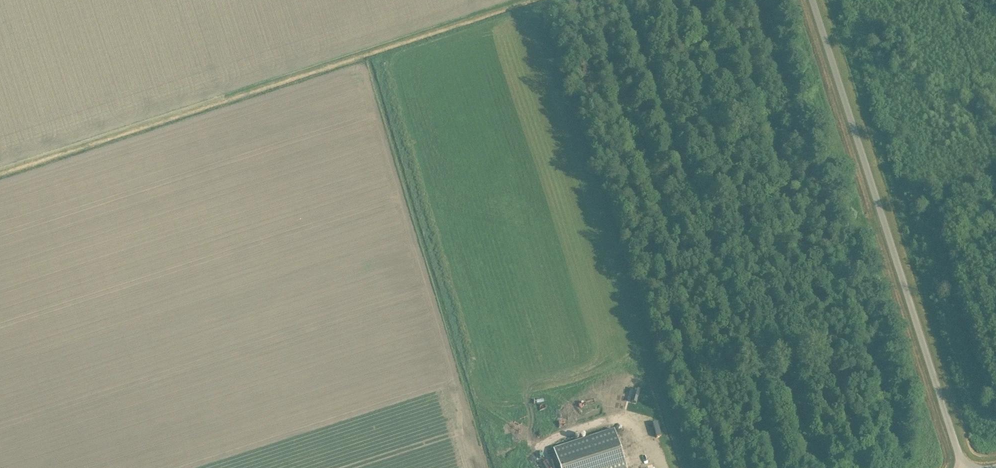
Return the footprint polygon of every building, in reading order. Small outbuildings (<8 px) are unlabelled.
[(554,449),(560,467),(626,467),(613,429),(554,449)]
